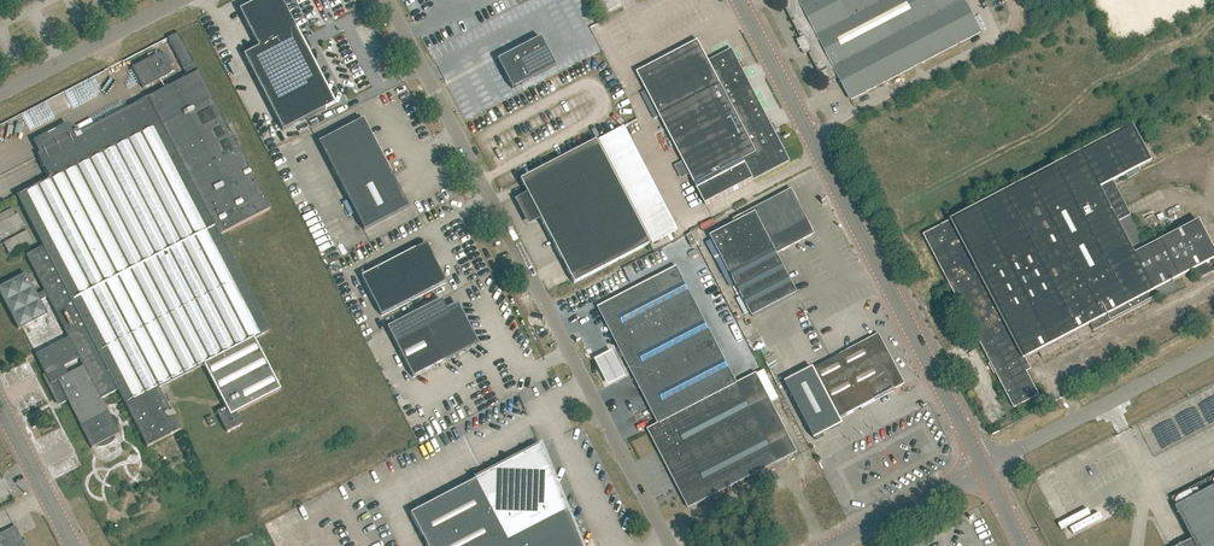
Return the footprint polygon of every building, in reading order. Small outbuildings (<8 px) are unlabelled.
[(281,0),(260,0),(240,11),(259,48),(244,56),(283,131),(326,109),(335,104),(330,93),(329,93),(296,28),(281,0)] [(801,3),(799,0),(784,0),(782,1),(805,45),(802,48),(805,54),(809,52),(826,85),(840,78),(851,101),(982,33),(965,0),(807,0),(801,3)] [(82,426),(81,426),(92,448),(120,434),(109,412),(101,399),(118,390),(148,447),(181,430),(159,388),(204,364),(226,407),(217,412),(227,432),(242,424),(236,413),(281,390),(255,338),(269,331),(244,282),(220,235),(270,209),(199,72),(198,72),(178,34),(178,33),(167,39),(168,39),(188,78),(38,155),(51,181),(25,195),(18,198),(44,247),(26,256),(45,292),(37,296),(26,275),(0,288),(0,293),(18,330),(47,315),(40,301),(48,297),(69,338),(36,355),(46,375),(43,376),(55,399),(58,398),(61,404),(68,400),(82,426)] [(497,60),(512,89),(556,66),(540,38),(497,60)] [(706,205),(719,199),(754,180),(790,162),(732,50),(709,62),(698,41),(636,73),(706,205)] [(143,88),(170,74),(160,55),(133,69),(143,88)] [(30,134),(36,127),(30,122),(24,128),(30,134)] [(1208,240),(1199,223),(1149,249),(1131,214),(1117,222),(1100,190),(1151,162),(1132,127),(952,222),(925,236),(951,286),(991,363),(988,364),(994,375),(997,374),(1002,384),(1014,408),(1038,396),(1025,372),(1019,361),(1023,358),(1024,359),(1090,325),(1094,332),(1151,302),(1147,295),(1195,270),(1200,280),(1213,273),(1213,252),(1208,240)] [(319,143),(364,230),(409,207),(391,172),(386,175),(386,173),(388,172),(385,167),(383,168),(365,134),(362,133),(363,131),(357,129),(357,131),(353,130),(322,147),(319,143)] [(595,141),(573,153),(521,180),(574,283),(649,244),(595,141)] [(752,318),(797,294),(776,254),(813,234),(790,190),(733,221),(734,224),(710,237),(752,318)] [(0,208),(0,226),(16,220),(9,204),(0,208)] [(534,209),(523,212),(525,218),(536,214),(534,209)] [(12,234),(2,237),(5,243),(26,235),(23,226),(11,231),(12,234)] [(691,234),(686,236),(692,248),(697,245),(691,234)] [(415,249),(361,277),(381,316),(446,283),(427,246),(426,244),(415,249)] [(737,386),(738,385),(677,267),(643,285),(644,287),(600,310),(622,352),(623,351),(634,372),(633,372),(640,386),(641,385),(661,423),(662,424),(737,386)] [(413,378),(478,344),(457,305),(446,310),(441,300),(388,328),(393,338),(413,378)] [(819,428),(904,384),(878,334),(784,383),(814,439),(823,435),(819,428)] [(610,347),(591,356),(604,383),(623,374),(610,347)] [(662,424),(661,423),(650,429),(690,508),(797,454),(756,375),(738,385),(737,386),(662,424)] [(216,424),(212,416),(207,419),(211,426),(216,424)] [(541,446),(410,514),(427,545),(582,545),(541,446)] [(1171,499),(1193,540),(1182,545),(1213,545),(1213,477),(1171,499)] [(15,528),(0,535),(0,545),(24,545),(15,528)]
